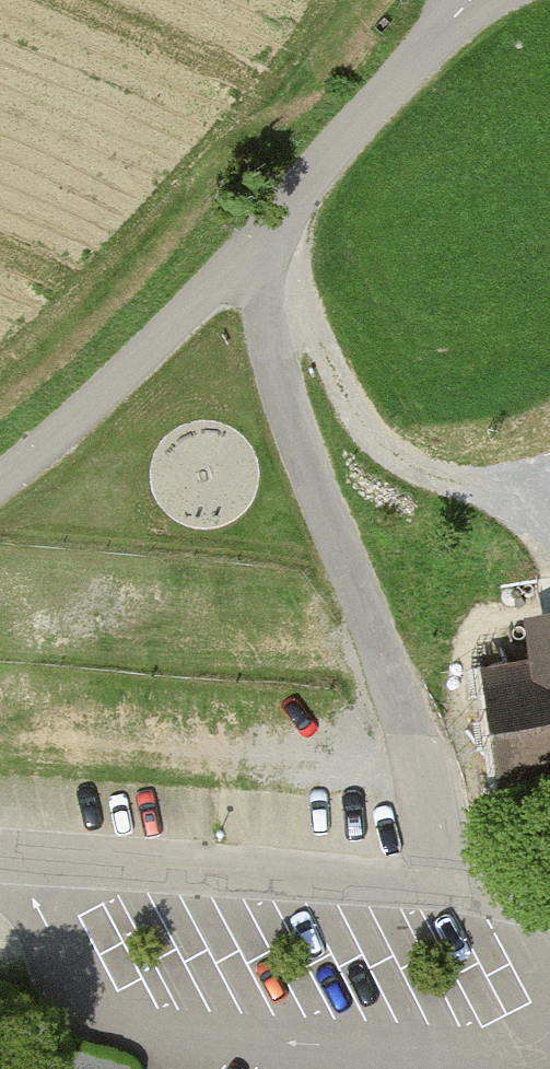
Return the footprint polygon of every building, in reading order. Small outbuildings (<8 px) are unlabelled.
[(549,790),(549,625),(522,629),(527,664),(486,670),(504,796),(549,790)]
